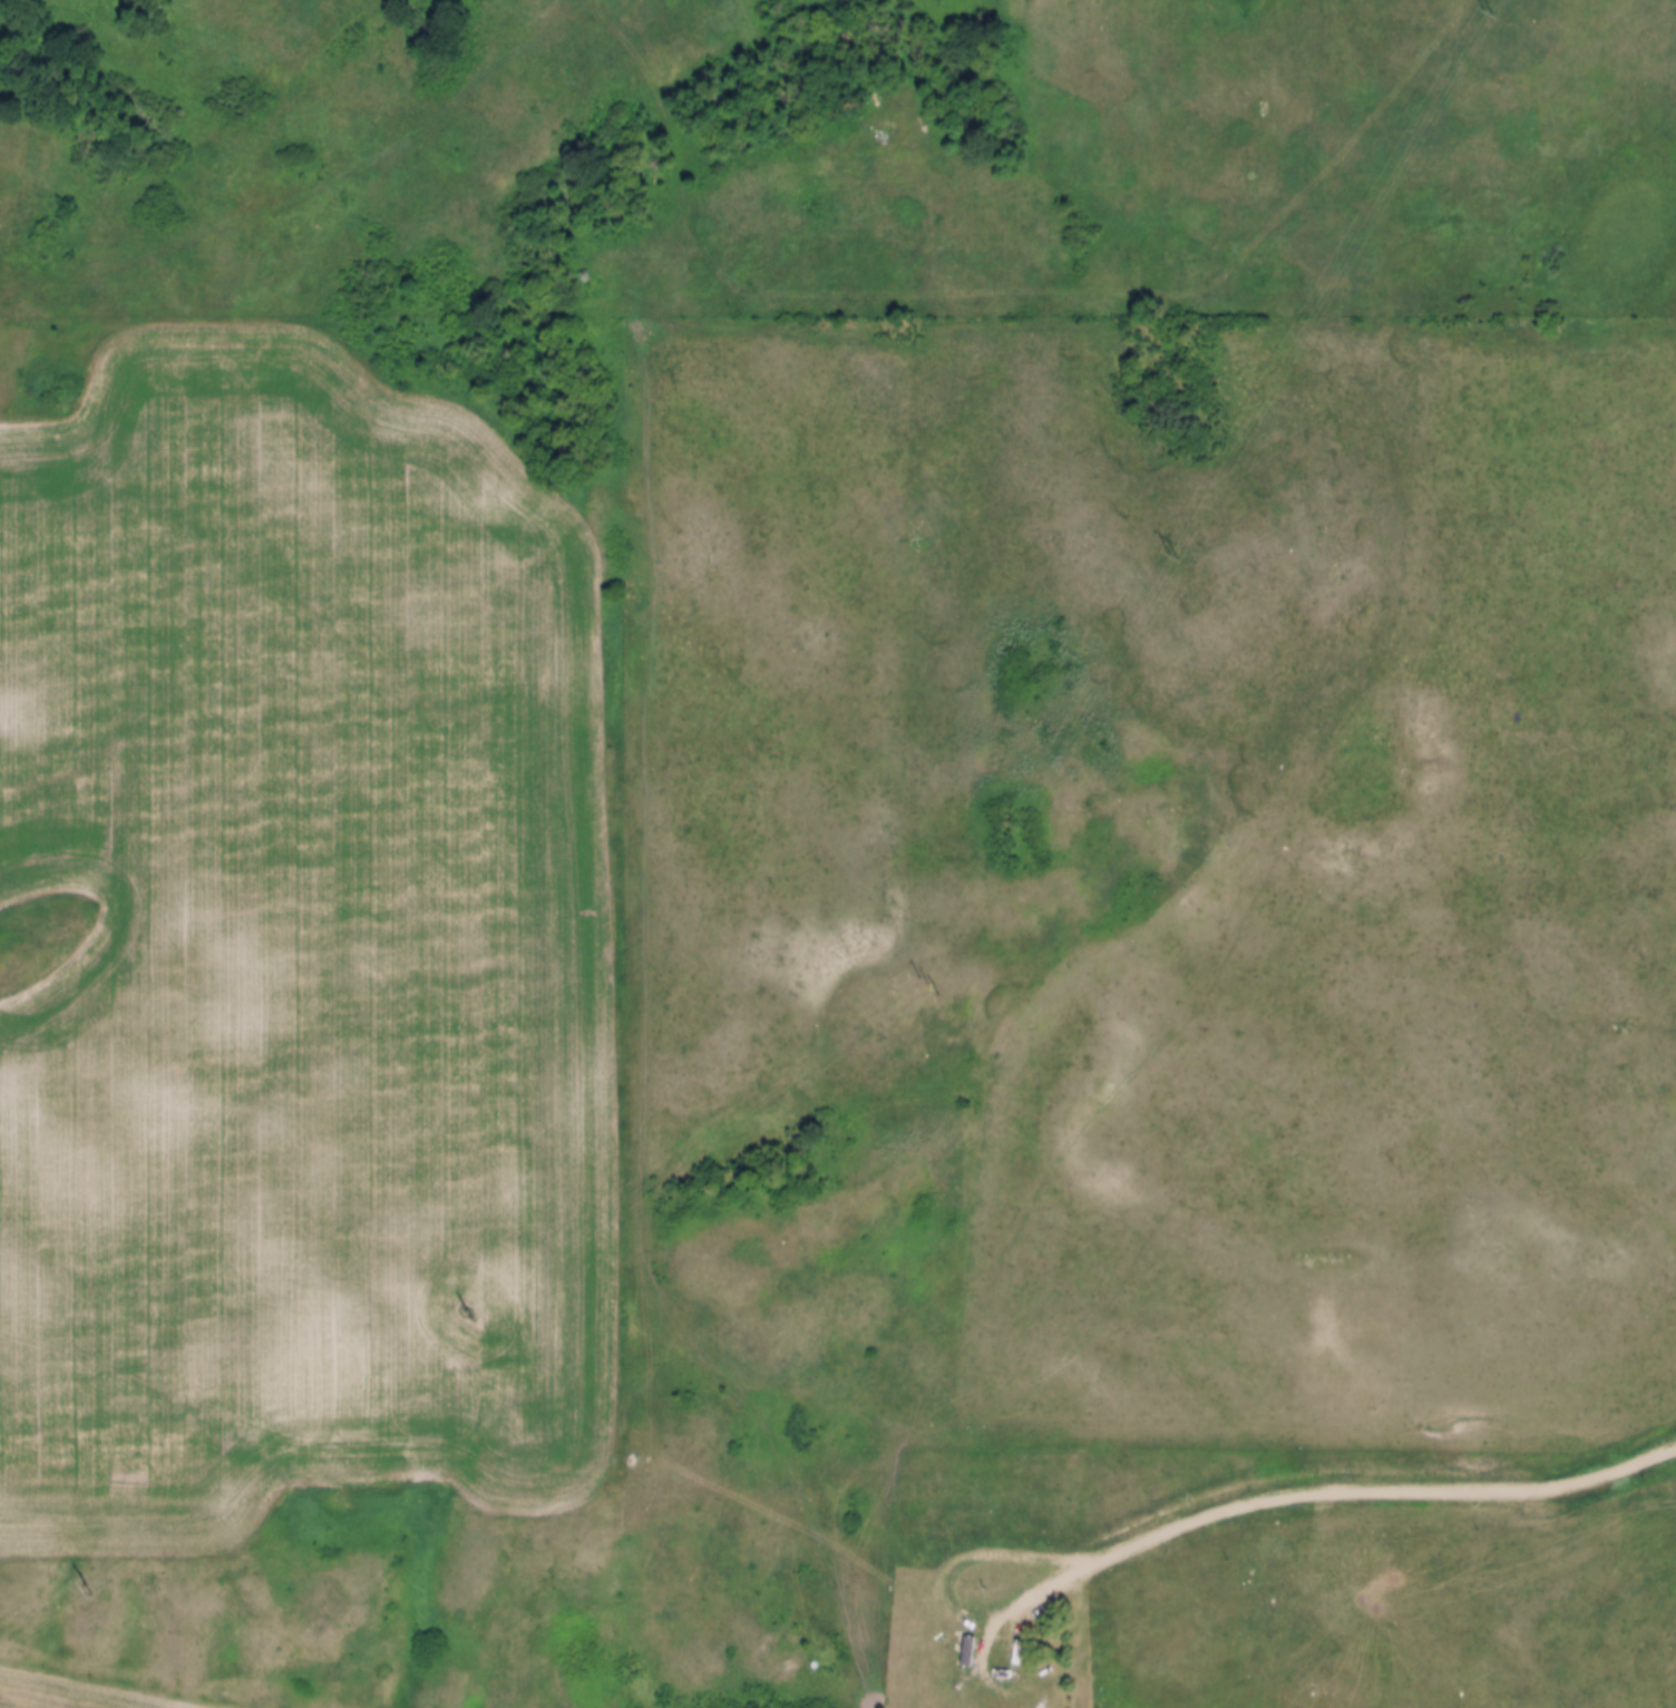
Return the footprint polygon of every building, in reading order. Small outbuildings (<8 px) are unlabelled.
[(957,1623),(951,1656),(965,1659),(973,1627),(957,1623)] [(1005,1630),(1002,1655),(1013,1656),(1016,1631),(1005,1630)] [(982,1640),(982,1670),(1011,1670),(1011,1640),(982,1640)]
